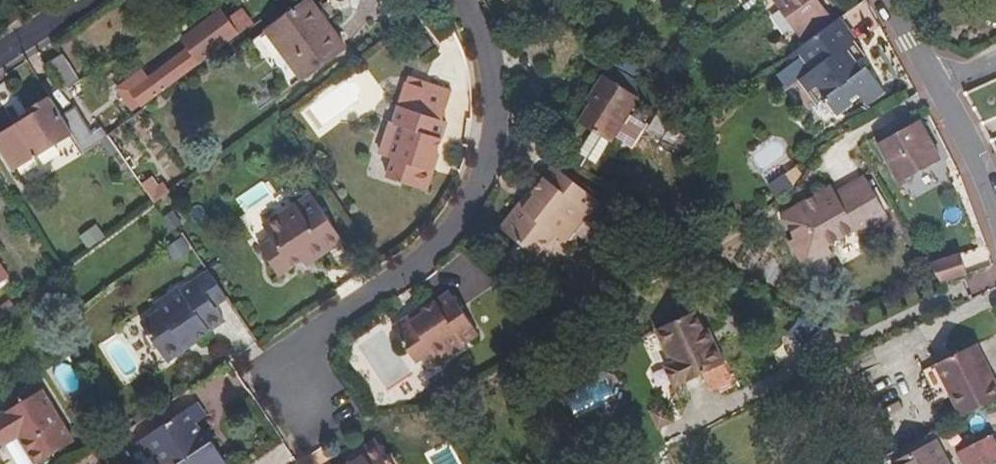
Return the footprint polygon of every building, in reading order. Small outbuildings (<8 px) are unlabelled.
[(302,79),(345,47),(311,0),(308,0),(266,31),(302,79)] [(835,23),(818,0),(773,0),(805,45),(835,23)] [(146,101),(237,34),(239,36),(251,26),(240,12),(229,21),(221,11),(185,38),(191,46),(147,80),(143,74),(134,81),(138,86),(137,88),(146,101)] [(865,56),(853,41),(856,39),(841,18),(835,23),(805,45),(786,60),(790,66),(794,64),(792,60),(800,54),(812,71),(799,81),(817,105),(826,100),(838,116),(853,105),(851,102),(859,95),(868,106),(884,93),(866,69),(863,70),(858,61),(865,56)] [(178,37),(142,65),(150,75),(186,47),(178,37)] [(47,65),(62,89),(78,79),(63,55),(47,65)] [(639,98),(603,75),(587,100),(591,103),(580,122),(611,142),(639,98)] [(415,111),(444,121),(453,91),(408,76),(406,82),(423,87),(415,111)] [(423,87),(406,82),(393,123),(400,125),(390,158),(392,159),(386,178),(427,191),(439,154),(437,153),(448,122),(444,121),(415,111),(423,87)] [(50,98),(29,111),(33,117),(0,137),(0,147),(14,169),(72,133),(61,116),(50,98)] [(93,134),(77,107),(61,116),(72,133),(84,153),(108,136),(102,128),(93,134)] [(390,158),(400,125),(393,123),(379,118),(369,152),(390,158)] [(919,121),(877,143),(899,184),(941,161),(919,121)] [(598,201),(553,165),(533,191),(537,194),(506,233),(536,257),(554,235),(557,237),(578,210),(586,217),(598,201)] [(142,184),(157,202),(170,191),(156,173),(142,184)] [(789,173),(768,180),(774,197),(794,190),(789,173)] [(886,214),(865,176),(835,193),(831,186),(780,215),(794,239),(788,242),(804,269),(832,253),(828,246),(857,231),(886,214)] [(265,178),(237,198),(249,215),(277,196),(265,178)] [(506,233),(537,194),(533,191),(532,189),(500,228),(506,233)] [(327,253),(344,242),(311,193),(263,225),(272,239),(259,247),(280,277),(302,261),(323,247),(327,253)] [(586,217),(578,210),(557,237),(565,243),(586,217)] [(886,214),(857,231),(860,237),(889,220),(886,214)] [(80,235),(88,249),(107,237),(98,224),(80,235)] [(185,235),(167,247),(176,260),(194,248),(185,235)] [(327,253),(323,247),(302,261),(306,267),(327,253)] [(941,283),(967,274),(956,255),(932,268),(941,283)] [(0,264),(0,284),(9,278),(0,264)] [(228,299),(209,271),(182,289),(180,287),(154,304),(159,311),(141,323),(168,363),(197,343),(196,342),(225,322),(215,307),(228,299)] [(423,309),(426,314),(397,334),(417,364),(432,354),(433,356),(460,338),(465,345),(480,335),(450,292),(423,309)] [(426,314),(423,309),(422,308),(393,327),(397,334),(426,314)] [(704,330),(696,312),(656,330),(670,362),(663,365),(674,388),(726,363),(709,328),(704,330)] [(379,386),(404,376),(385,330),(361,340),(379,386)] [(465,345),(460,338),(433,356),(439,364),(466,346),(465,345)] [(973,345),(936,365),(962,418),(995,401),(995,384),(989,371),(987,372),(973,345)] [(42,391),(0,416),(0,440),(4,447),(20,438),(35,463),(40,463),(74,442),(42,391)] [(198,402),(138,442),(142,448),(150,459),(154,457),(159,463),(226,463),(211,442),(210,443),(197,425),(208,417),(198,402)] [(932,433),(888,454),(893,463),(894,463),(937,442),(932,433)] [(376,439),(347,459),(350,462),(351,463),(353,463),(380,445),(376,439)] [(993,440),(960,457),(964,463),(989,463),(995,461),(995,445),(993,440)] [(142,448),(138,442),(129,449),(133,455),(142,448)] [(937,442),(894,463),(937,463),(946,460),(937,442)] [(380,445),(353,463),(393,463),(380,445)]
